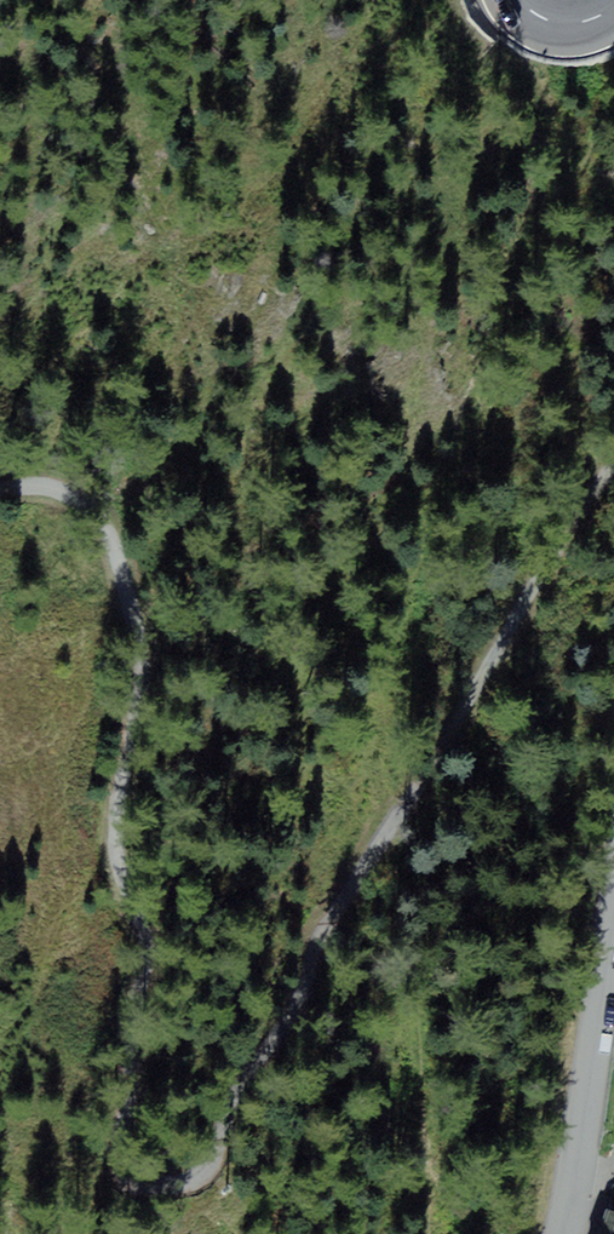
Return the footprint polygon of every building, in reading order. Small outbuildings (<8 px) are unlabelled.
[(600,1233),(613,1233),(613,1219),(606,1216),(600,1233)]
